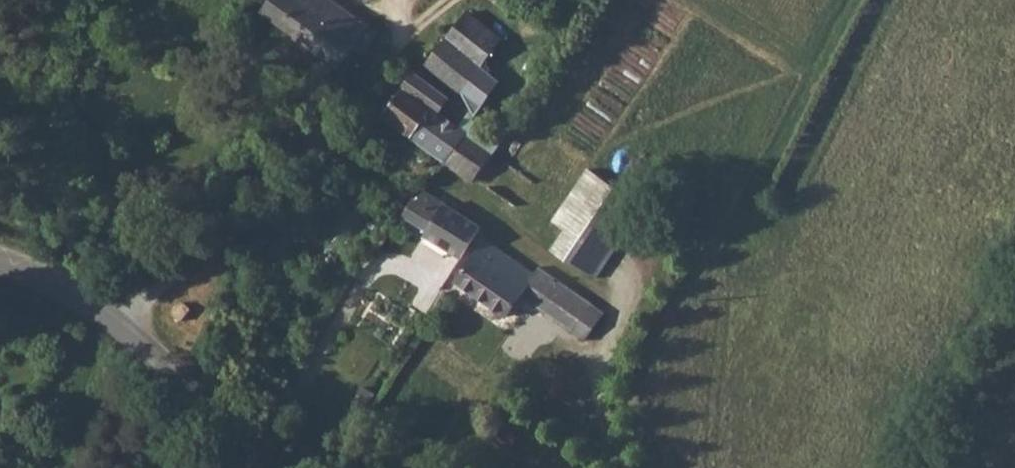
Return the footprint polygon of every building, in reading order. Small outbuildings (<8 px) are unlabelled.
[(264,13),(334,69),(349,51),(366,29),(331,0),(275,0),(264,13)] [(432,63),(472,90),(507,37),(469,10),(432,63)] [(384,115),(452,164),(475,132),(446,112),(452,98),(414,73),(403,88),(394,83),(382,100),(390,106),(384,115)] [(511,139),(507,136),(483,120),(475,132),(452,164),(477,183),(484,178),(519,203),(537,176),(502,152),(511,139)] [(561,230),(550,250),(592,279),(644,206),(588,169),(549,222),(561,230)] [(466,257),(484,226),(448,204),(449,203),(426,190),(420,200),(416,198),(406,215),(431,230),(429,234),(466,257)] [(520,300),(538,270),(490,240),(466,281),(514,309),(520,300)] [(596,306),(538,270),(520,300),(577,335),(596,306)] [(196,312),(199,297),(192,292),(185,293),(180,299),(180,304),(185,311),(196,312)] [(596,306),(577,335),(588,342),(607,313),(596,306)]
